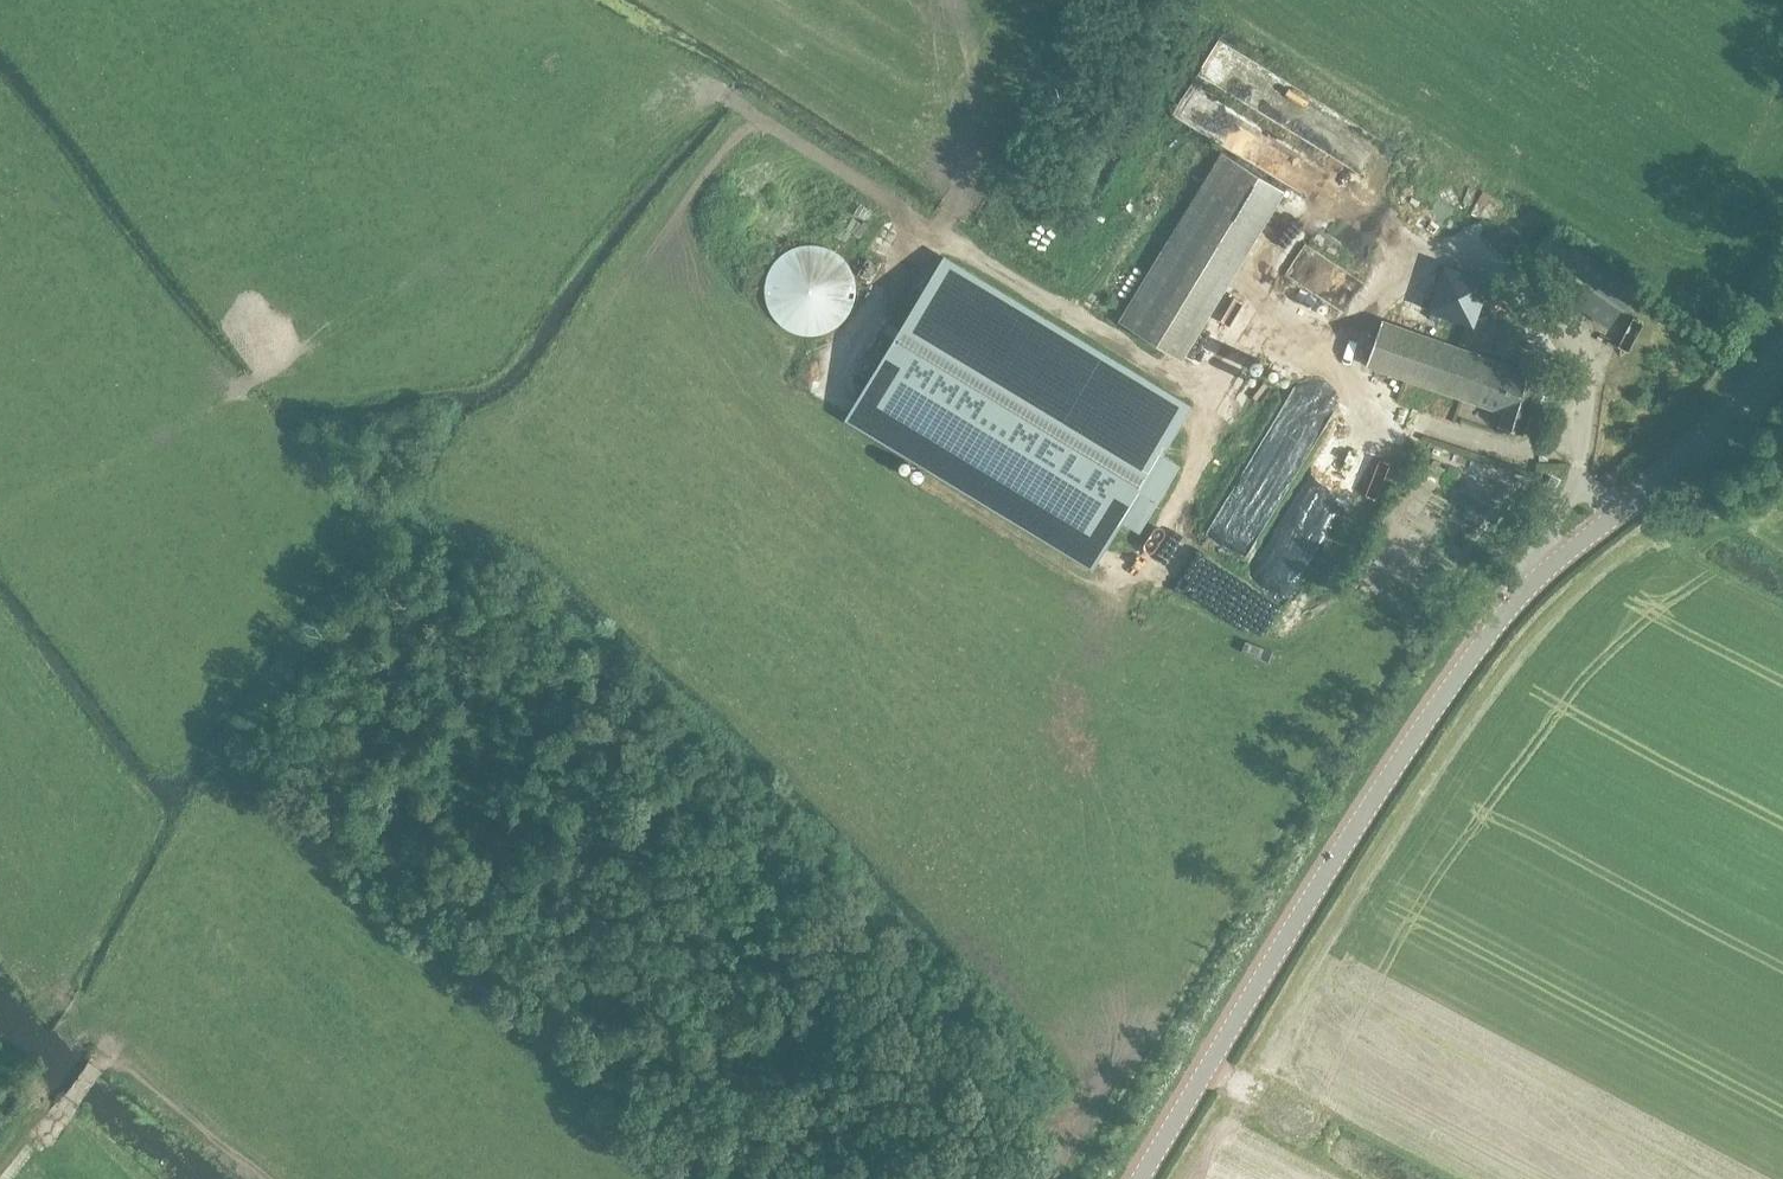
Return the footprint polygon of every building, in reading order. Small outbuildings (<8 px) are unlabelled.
[(1284,189),(1222,152),(1119,322),(1162,347),(1238,222),(1258,234),(1284,189)] [(1609,328),(1637,289),(1551,229),(1524,268),(1609,328)] [(790,248),(778,257),(769,270),(764,284),(765,300),(770,314),(780,325),(793,333),(808,336),(823,335),(837,328),(848,318),(855,304),(857,289),(854,274),(846,260),(835,250),(820,245),(805,244),(790,248)] [(932,245),(834,401),(1078,554),(1107,508),(1125,519),(1165,456),(1147,444),(1176,398),(932,245)] [(1473,327),(1491,279),(1443,262),(1426,310),(1473,327)] [(1524,434),(1548,366),(1528,359),(1524,370),(1382,322),(1367,367),(1505,413),(1501,426),(1524,434)] [(1520,359),(1529,333),(1505,325),(1497,351),(1520,359)]
